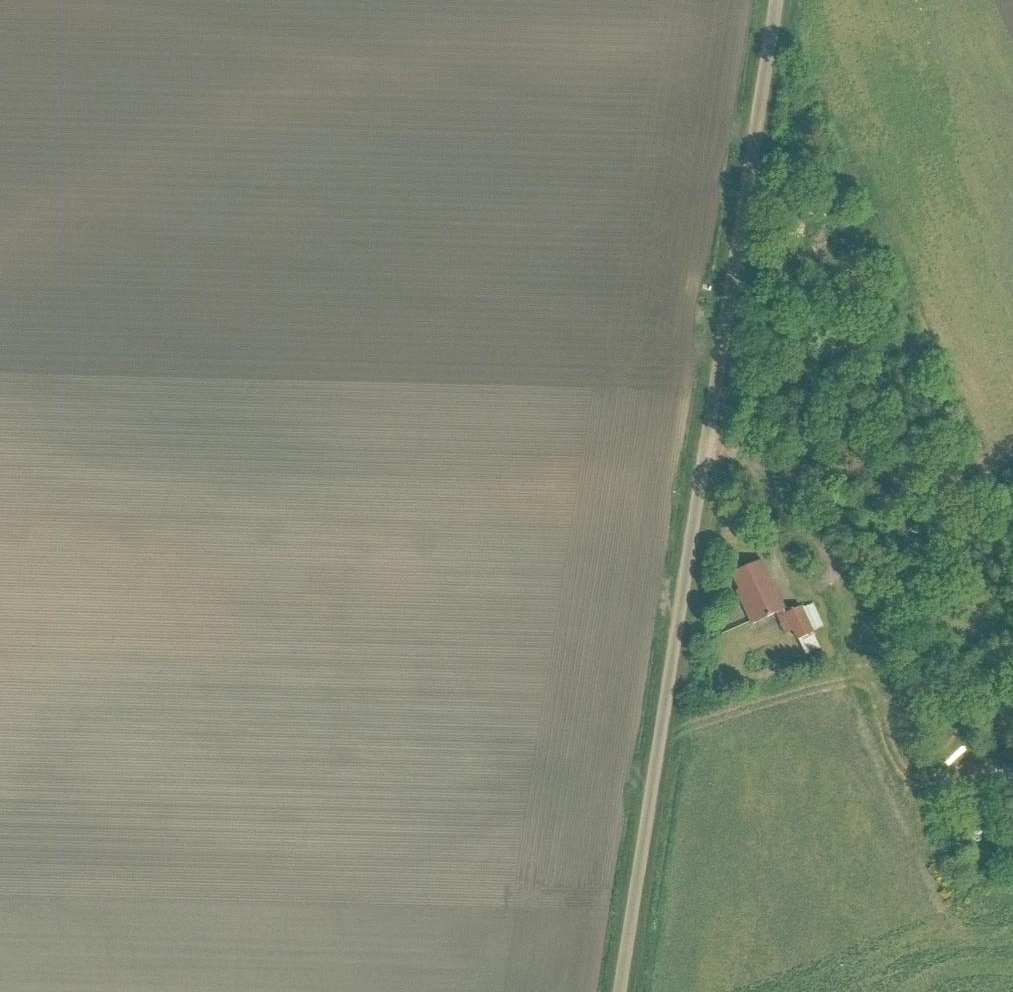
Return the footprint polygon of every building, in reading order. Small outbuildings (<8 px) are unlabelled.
[(789,642),(796,639),(804,657),(820,649),(801,605),(785,612),(761,558),(731,571),(739,588),(736,589),(751,623),(776,612),(789,642)]
